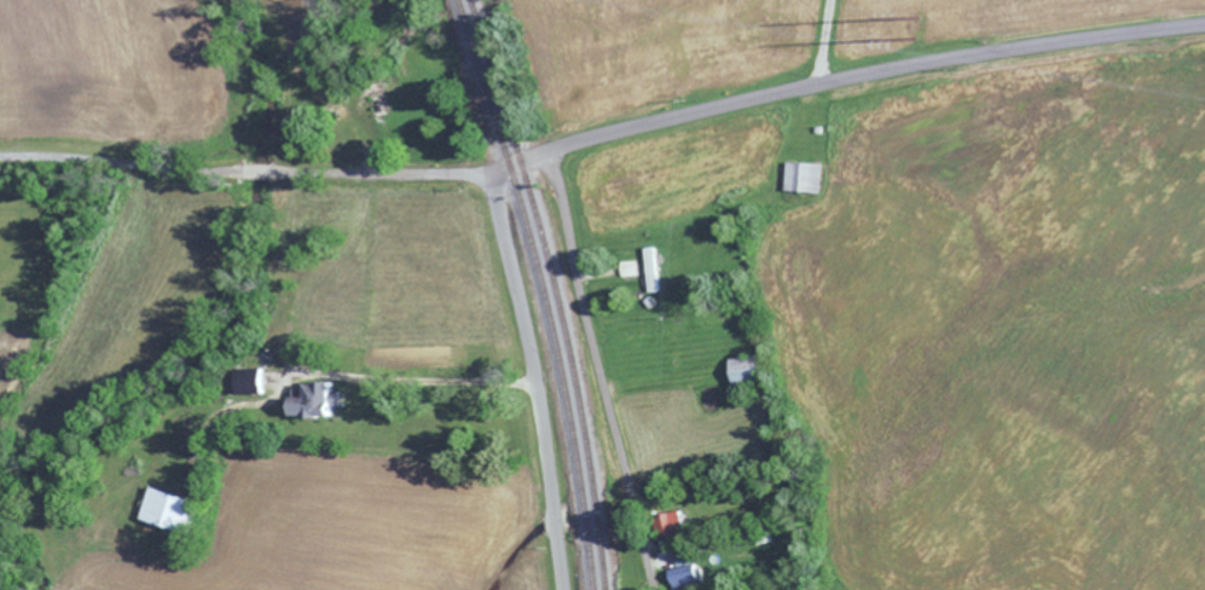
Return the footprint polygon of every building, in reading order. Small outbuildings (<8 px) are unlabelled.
[(827,162),(792,161),(791,190),(826,191),(827,162)] [(648,248),(655,292),(665,290),(658,246),(648,248)] [(770,380),(767,353),(738,357),(742,384),(770,380)] [(273,392),(274,367),(248,366),(247,391),(273,392)] [(348,414),(347,382),(298,384),(298,415),(348,414)] [(150,519),(196,529),(202,496),(156,487),(150,519)] [(674,587),(707,582),(704,563),(671,569),(674,587)]
